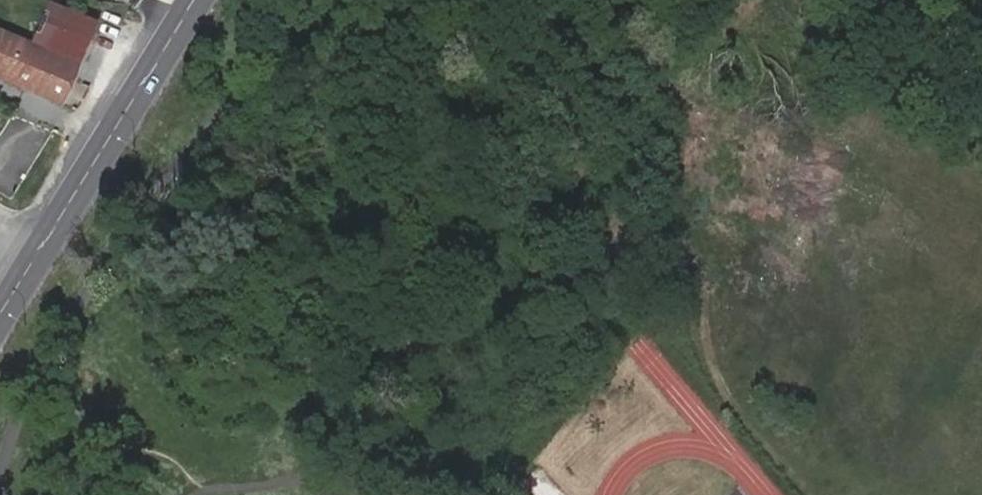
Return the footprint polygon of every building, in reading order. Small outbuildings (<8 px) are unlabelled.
[(95,23),(49,4),(33,41),(79,61),(95,23)] [(0,31),(0,76),(62,102),(78,65),(0,31)]
